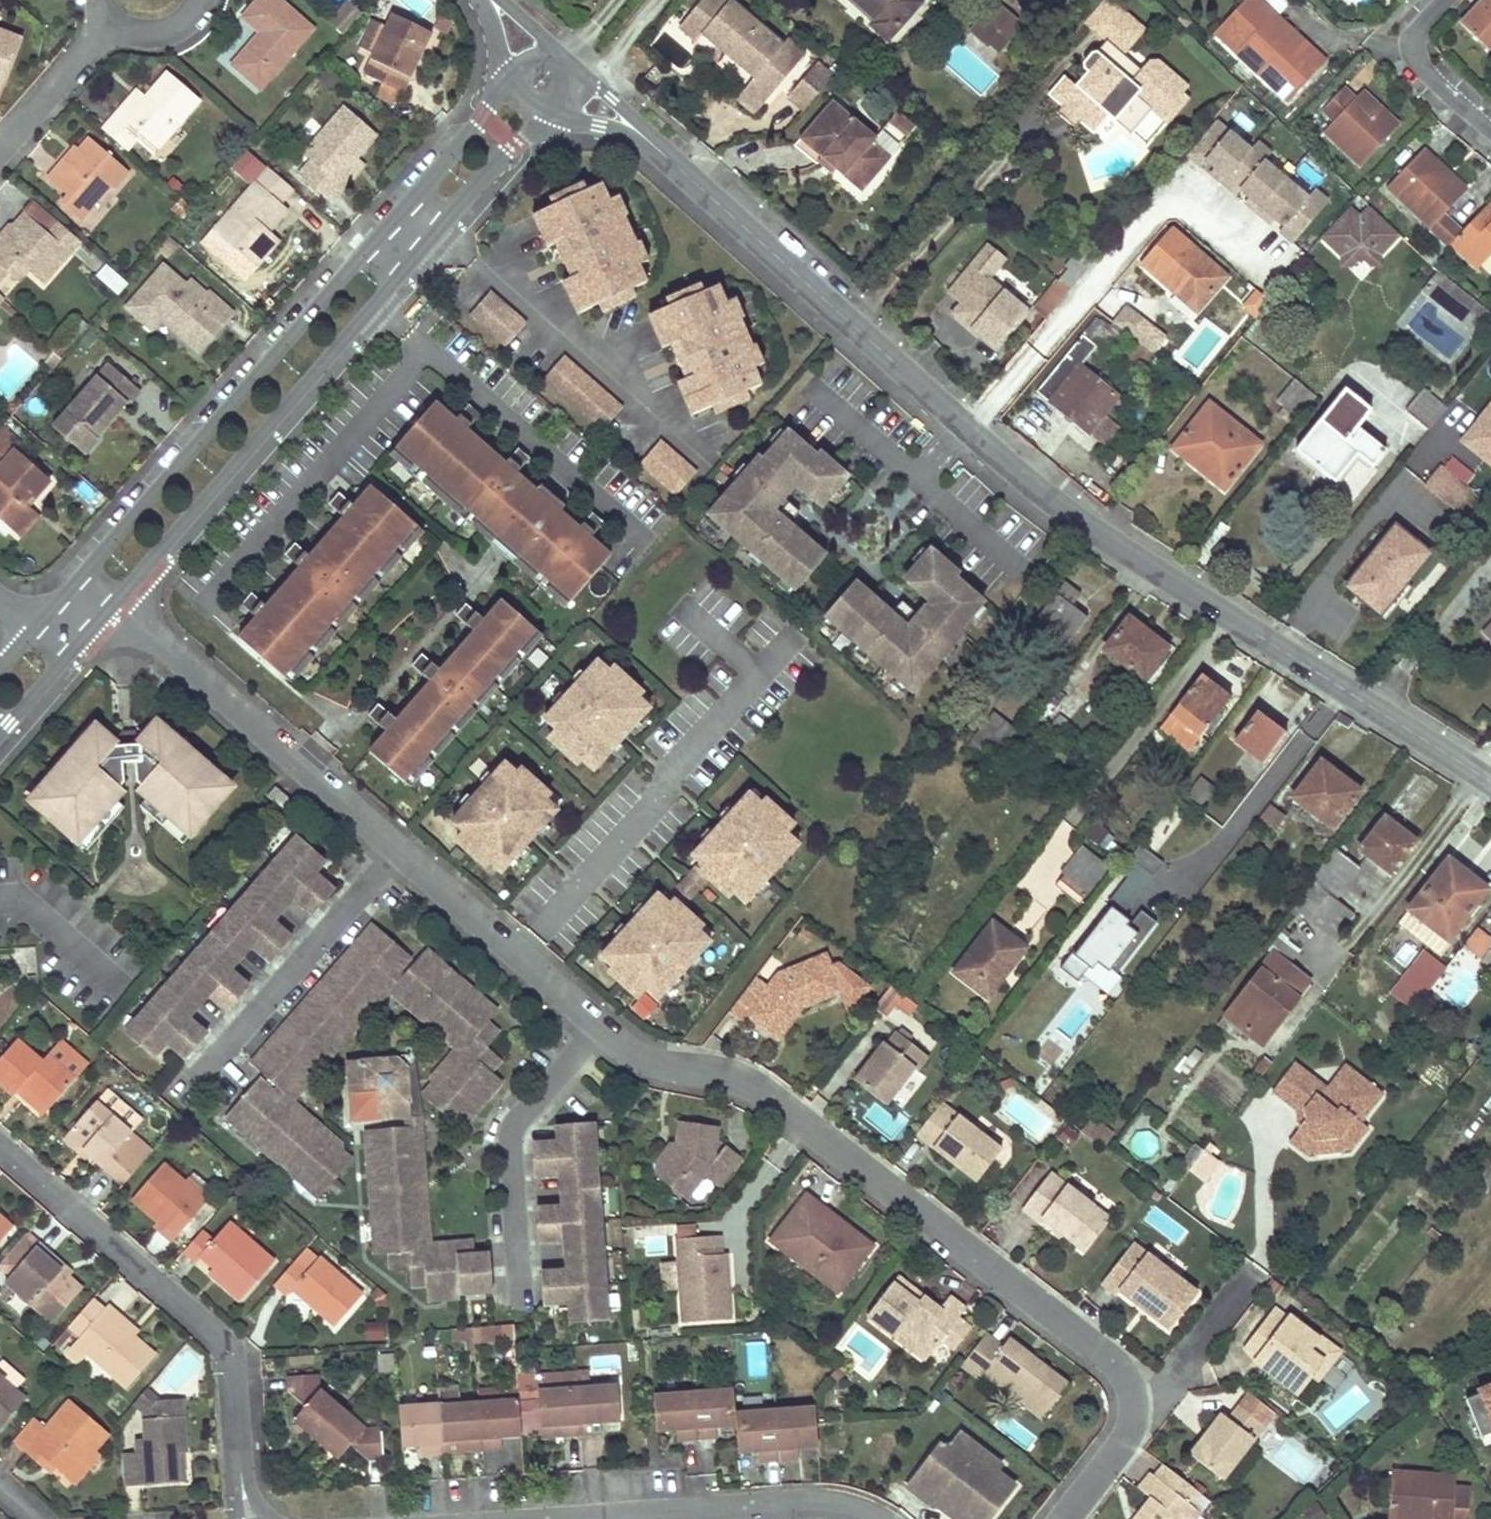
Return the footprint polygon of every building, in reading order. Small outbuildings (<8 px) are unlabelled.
[(276,0),(255,0),(239,18),(256,34),(229,66),(247,80),(260,65),(270,74),(311,29),(276,0)] [(728,0),(705,0),(680,29),(698,44),(705,36),(728,55),(733,49),(740,55),(735,61),(756,78),(748,87),(766,101),(805,55),(787,40),(783,46),(728,0)] [(853,0),(874,20),(870,24),(885,38),(917,3),(914,0),(853,0)] [(1261,0),(1245,0),(1215,32),(1255,72),(1288,104),(1327,64),(1312,51),(1306,58),(1292,46),(1288,52),(1276,39),(1281,33),(1269,21),(1276,14),(1261,0)] [(1460,25),(1490,53),(1490,0),(1483,0),(1460,25)] [(344,34),(361,14),(348,2),(331,22),(344,34)] [(1107,7),(1102,2),(1078,28),(1084,33),(1107,7)] [(1139,35),(1107,7),(1084,33),(1099,47),(1090,57),(1085,57),(1076,67),(1077,73),(1080,76),(1069,89),(1059,79),(1042,99),(1056,111),(1059,113),(1063,108),(1074,118),(1070,123),(1075,127),(1087,137),(1101,121),(1107,126),(1118,113),(1124,118),(1136,117),(1138,113),(1153,126),(1166,112),(1174,115),(1183,104),(1177,99),(1181,94),(1151,67),(1143,66),(1131,81),(1113,65),(1139,35)] [(1306,58),(1312,51),(1276,14),(1269,21),(1281,33),(1276,39),(1288,52),(1292,46),(1306,58)] [(428,34),(390,15),(361,74),(400,94),(428,34)] [(987,42),(997,31),(982,17),(970,31),(985,45),(987,42)] [(1386,24),(1383,21),(1380,18),(1372,27),(1378,33),(1386,24)] [(999,53),(1009,43),(997,31),(987,42),(999,53)] [(3,89),(22,43),(0,35),(0,88),(3,89)] [(733,49),(728,55),(735,61),(740,55),(733,49)] [(786,96),(801,110),(830,76),(814,63),(786,96)] [(260,65),(247,80),(257,90),(270,74),(260,65)] [(123,106),(102,129),(125,150),(135,139),(152,154),(198,101),(165,72),(144,95),(130,112),(123,106)] [(738,99),(755,113),(766,101),(748,87),(738,99)] [(130,112),(144,95),(137,89),(123,106),(130,112)] [(1343,91),(1332,102),(1321,113),(1333,125),(1322,135),(1357,170),(1398,130),(1377,108),(1365,120),(1352,106),(1355,103),(1343,91)] [(1365,120),(1377,108),(1364,95),(1355,103),(1352,106),(1365,120)] [(876,140),(832,103),(796,144),(818,163),(826,154),(839,166),(836,170),(861,191),(889,158),(873,144),(876,140)] [(374,135),(340,105),(297,154),(305,161),(295,173),(329,203),(341,189),(333,182),(352,160),(374,135)] [(1059,113),(1056,111),(1050,117),(1069,133),(1075,127),(1070,123),(1074,118),(1063,108),(1059,113)] [(1160,131),(1174,115),(1166,112),(1153,126),(1160,131)] [(1160,131),(1153,126),(1138,113),(1136,117),(1124,118),(1118,113),(1107,126),(1140,154),(1160,131)] [(1250,152),(1216,123),(1190,154),(1202,163),(1205,160),(1227,178),(1222,184),(1236,196),(1241,190),(1285,226),(1279,233),(1292,243),(1326,202),(1313,191),(1308,196),(1265,161),(1269,154),(1257,144),(1250,152)] [(127,174),(88,140),(88,139),(78,151),(64,167),(60,163),(45,180),(66,198),(59,205),(75,219),(104,185),(112,192),(127,174)] [(873,144),(889,158),(893,155),(876,140),(873,144)] [(64,167),(78,151),(74,147),(60,163),(64,167)] [(1437,162),(1432,156),(1426,150),(1387,189),(1430,231),(1463,198),(1432,167),(1437,162)] [(826,154),(818,163),(832,174),(836,170),(839,166),(826,154)] [(333,182),(341,189),(361,167),(352,160),(333,182)] [(1432,167),(1463,198),(1469,193),(1437,162),(1432,167)] [(278,205),(291,191),(266,169),(211,234),(214,237),(249,267),(262,251),(256,245),(266,234),(286,211),(278,205)] [(607,200),(600,184),(582,192),(579,184),(546,199),(550,206),(528,217),(544,249),(551,245),(566,237),(570,247),(569,249),(567,251),(567,253),(567,255),(576,275),(567,279),(559,283),(575,315),(596,305),(600,312),(632,297),(629,290),(646,283),(638,265),(631,251),(634,243),(623,218),(614,214),(607,200)] [(626,217),(616,197),(607,200),(614,214),(623,218),(626,217)] [(1377,251),(1394,230),(1364,205),(1353,217),(1343,208),(1319,238),(1340,255),(1353,266),(1357,260),(1362,260),(1366,265),(1377,251)] [(1488,207),(1452,245),(1478,270),(1490,256),(1490,210),(1488,207)] [(15,261),(43,285),(70,255),(47,235),(23,215),(0,242),(0,278),(15,261)] [(1128,252),(1148,270),(1169,288),(1172,284),(1199,306),(1224,277),(1157,219),(1128,252)] [(47,235),(70,255),(80,244),(56,224),(47,235)] [(267,255),(277,243),(266,234),(256,245),(262,251),(249,267),(214,237),(204,247),(244,280),(253,270),(267,255)] [(551,245),(567,279),(576,275),(567,255),(567,253),(567,251),(569,249),(570,247),(566,237),(551,245)] [(646,260),(638,242),(634,243),(631,251),(638,265),(646,260)] [(948,291),(959,300),(969,309),(963,316),(977,327),(974,331),(994,347),(1023,311),(977,273),(981,269),(993,255),(994,254),(985,247),(948,291)] [(1372,265),(1378,264),(1377,259),(1377,251),(1366,265),(1372,265)] [(987,273),(998,260),(993,255),(981,269),(987,273)] [(1340,262),(1340,267),(1346,267),(1353,266),(1340,255),(1340,262)] [(1067,269),(1058,281),(1048,292),(1052,295),(1037,312),(1045,319),(1094,261),(1089,256),(1079,267),(1069,258),(1063,266),(1067,269)] [(95,277),(117,296),(128,284),(105,264),(95,277)] [(199,298),(160,264),(122,307),(152,333),(159,324),(196,356),(233,314),(205,290),(199,298)] [(1485,310),(1440,270),(1423,290),(1469,329),(1485,310)] [(730,317),(724,302),(717,286),(700,294),(697,285),(663,299),(667,308),(645,317),(659,349),(667,346),(683,339),(686,347),(685,349),(684,351),(683,352),(682,354),(683,356),(683,358),(683,359),(691,378),(682,381),(674,385),(688,416),(709,407),(713,415),(747,401),(744,393),(760,385),(752,368),(747,355),(750,346),(738,319),(730,317)] [(1269,303),(1255,290),(1241,306),(1255,318),(1269,303)] [(524,322),(488,291),(467,316),(503,346),(524,322)] [(741,318),(733,299),(724,302),(730,317),(738,319),(741,318)] [(1127,304),(1114,321),(1151,350),(1164,332),(1127,304)] [(1120,393),(1113,388),(1106,383),(1107,381),(1099,374),(1095,379),(1081,368),(1096,348),(1103,354),(1122,331),(1111,324),(1108,327),(1096,319),(1036,393),(1087,434),(1120,393)] [(667,346),(682,381),(691,378),(683,359),(683,358),(683,356),(682,354),(683,352),(684,351),(685,349),(686,347),(683,339),(667,346)] [(1137,343),(1128,354),(1119,365),(1132,376),(1151,354),(1137,343)] [(761,364),(752,345),(750,346),(747,355),(752,368),(761,364)] [(621,407),(562,356),(542,381),(600,431),(621,407)] [(105,365),(49,429),(81,457),(95,441),(92,439),(123,404),(125,406),(137,393),(105,365)] [(1314,393),(1293,377),(1276,399),(1296,415),(1314,393)] [(1367,409),(1343,389),(1338,395),(1363,414),(1367,409)] [(1445,411),(1424,394),(1406,416),(1427,434),(1445,411)] [(1356,454),(1364,460),(1372,467),(1384,451),(1353,426),(1363,414),(1338,395),(1295,449),(1334,481),(1356,454)] [(452,419),(432,402),(392,448),(417,470),(443,491),(468,514),(494,536),(534,491),(513,473),(522,463),(511,453),(502,463),(464,429),(472,419),(461,409),(452,419)] [(1464,437),(1490,458),(1490,402),(1464,437)] [(1208,403),(1189,426),(1171,448),(1223,490),(1259,444),(1208,403)] [(465,404),(461,409),(472,419),(476,414),(465,404)] [(1444,421),(1465,434),(1475,418),(1454,404),(1444,421)] [(0,429),(0,521),(12,532),(30,510),(27,508),(23,504),(29,497),(33,501),(49,483),(13,450),(18,444),(0,429)] [(814,457),(785,431),(761,459),(758,456),(706,516),(794,591),(823,557),(790,528),(784,535),(764,518),(753,518),(753,512),(761,511),(782,488),(781,480),(794,479),(795,487),(819,507),(845,477),(817,453),(814,457)] [(695,472),(659,440),(638,465),(674,496),(695,472)] [(385,456),(411,477),(417,470),(392,448),(385,456)] [(515,448),(511,453),(522,463),(527,458),(515,448)] [(1456,512),(1473,491),(1461,482),(1470,472),(1453,459),(1449,464),(1445,469),(1430,457),(1413,478),(1456,512)] [(1461,482),(1473,491),(1488,472),(1477,463),(1470,472),(1461,482)] [(417,470),(411,477),(437,498),(443,491),(417,470)] [(772,513),(781,502),(795,487),(794,479),(781,480),(782,488),(761,511),(753,512),(753,518),(764,518),(784,535),(790,528),(780,520),(772,513)] [(412,526),(366,486),(358,497),(349,507),(338,497),(328,509),(339,519),(305,558),(294,549),(284,560),(295,569),(262,608),(251,598),(240,610),(252,619),(236,638),(281,679),(302,655),(324,629),(346,604),(367,579),(389,554),(412,526)] [(542,493),(536,488),(534,491),(494,536),(500,542),(504,546),(539,506),(542,504),(543,504),(546,504),(549,504),(556,510),(559,507),(549,498),(542,493)] [(443,491),(437,498),(461,521),(468,514),(443,491)] [(333,494),(323,505),(328,509),(338,497),(333,494)] [(29,497),(23,504),(27,508),(33,501),(29,497)] [(789,509),(781,502),(772,513),(780,520),(789,509)] [(504,546),(516,556),(542,578),(567,600),(607,555),(587,537),(596,527),(585,518),(576,527),(556,510),(549,504),(546,504),(543,504),(542,504),(539,506),(504,546)] [(19,539),(38,517),(30,510),(12,532),(19,539)] [(589,512),(585,518),(596,527),(600,522),(589,512)] [(468,514),(461,521),(488,544),(494,536),(468,514)] [(397,560),(420,533),(412,526),(389,554),(397,560)] [(1413,542),(1404,535),(1394,527),(1345,587),(1379,615),(1404,584),(1428,554),(1426,552),(1431,545),(1419,535),(1413,542)] [(1201,541),(1205,544),(1208,547),(1217,537),(1209,531),(1201,541)] [(500,542),(494,536),(488,544),(500,555),(509,564),(516,556),(504,546),(500,542)] [(289,544),(278,556),(284,560),(294,549),(289,544)] [(956,575),(928,550),(902,579),(926,600),(934,599),(934,612),(928,612),(906,636),(907,643),(899,643),(899,634),(877,615),(882,609),(852,582),(822,616),(909,692),(961,633),(957,629),(980,602),(954,578),(956,575)] [(389,554),(367,579),(376,585),(397,560),(389,554)] [(542,578),(516,556),(509,564),(534,585),(542,578)] [(534,585),(561,607),(567,600),(542,578),(534,585)] [(367,579),(346,604),(355,610),(376,585),(367,579)] [(1054,658),(1070,638),(1086,619),(1072,607),(1080,597),(1064,584),(1024,633),(1054,658)] [(1404,584),(1379,615),(1384,619),(1409,588),(1404,584)] [(246,594),(235,606),(240,610),(251,598),(246,594)] [(899,634),(899,643),(907,643),(906,636),(928,612),(934,612),(934,599),(926,600),(912,616),(903,626),(895,620),(882,609),(877,615),(899,634)] [(534,631),(498,600),(480,621),(470,612),(460,623),(470,632),(436,671),(426,662),(416,674),(426,682),(393,720),(383,712),(373,724),(383,733),(366,752),(402,783),(424,759),(446,734),(468,708),(489,683),(512,657),(534,631)] [(346,604),(324,629),(332,635),(355,610),(346,604)] [(470,612),(465,606),(455,619),(460,623),(470,612)] [(912,616),(904,609),(895,620),(903,626),(912,616)] [(1144,680),(1166,651),(1128,621),(1106,650),(1144,680)] [(324,629),(302,655),(309,661),(332,635),(324,629)] [(512,657),(518,663),(541,637),(534,631),(512,657)] [(288,685),(309,661),(302,655),(281,679),(288,685)] [(416,674),(426,662),(420,657),(410,669),(416,674)] [(512,657),(489,683),(496,689),(518,663),(512,657)] [(608,673),(597,663),(576,686),(545,720),(556,730),(549,738),(562,750),(577,764),(580,759),(593,770),(620,741),(623,737),(628,732),(648,710),(636,698),(640,693),(612,668),(608,673)] [(1202,677),(1160,730),(1187,751),(1229,699),(1202,677)] [(489,683),(468,708),(474,714),(496,689),(489,683)] [(367,719),(373,724),(383,712),(377,707),(367,719)] [(468,708),(446,734),(452,740),(474,714),(468,708)] [(998,751),(1015,730),(994,714),(978,734),(989,743),(998,751)] [(1264,763),(1285,736),(1257,714),(1236,742),(1264,763)] [(65,749),(69,753),(79,742),(84,747),(99,729),(113,742),(118,737),(94,716),(65,749)] [(161,717),(142,737),(147,742),(158,730),(175,745),(179,741),(189,750),(193,746),(161,717)] [(36,801),(81,842),(116,802),(125,792),(121,788),(127,782),(126,763),(138,762),(138,783),(144,788),(139,792),(148,799),(189,836),(228,791),(206,772),(209,769),(189,750),(179,741),(175,745),(158,730),(147,742),(142,748),(136,747),(136,736),(125,736),(125,747),(120,748),(113,742),(99,729),(84,747),(79,742),(69,753),(52,773),(56,777),(36,801)] [(446,734),(424,759),(431,764),(452,740),(446,734)] [(968,746),(980,755),(989,743),(978,734),(968,746)] [(424,759),(402,783),(409,789),(431,764),(424,759)] [(516,774),(505,764),(482,788),(451,822),(463,832),(456,840),(470,853),(483,866),(487,862),(499,873),(526,843),(531,838),(535,833),(556,810),(544,800),(548,795),(534,782),(521,769),(516,774)] [(1331,829),(1358,794),(1320,764),(1293,800),(1331,829)] [(1185,798),(1197,809),(1214,788),(1202,778),(1185,798)] [(294,800),(276,784),(267,794),(285,810),(294,800)] [(762,803),(749,792),(722,823),(718,827),(715,831),(692,857),(705,867),(700,872),(695,869),(690,875),(683,883),(674,892),(670,897),(674,900),(669,906),(657,895),(635,920),(631,924),(628,927),(600,958),(612,969),(607,974),(620,985),(637,1000),(645,992),(657,1002),(686,969),(709,943),(698,933),(703,928),(682,909),(695,895),(709,880),(729,899),(734,894),(745,904),(768,879),(800,844),(788,833),(795,826),(766,799),(762,803)] [(141,807),(182,844),(189,836),(148,799),(141,807)] [(89,848),(124,809),(116,802),(81,842),(89,848)] [(1283,815),(1269,804),(1254,823),(1268,834),(1283,815)] [(1362,866),(1383,882),(1389,874),(1392,876),(1416,844),(1385,820),(1360,851),(1369,858),(1362,866)] [(1084,837),(1103,849),(1114,834),(1094,821),(1084,837)] [(321,860),(295,838),(273,864),(321,905),(331,894),(313,878),(308,874),(321,860)] [(1139,845),(1129,858),(1152,876),(1163,863),(1139,845)] [(1064,874),(1075,883),(1087,893),(1108,867),(1084,848),(1064,874)] [(1309,882),(1311,884),(1334,902),(1358,871),(1333,851),(1309,882)] [(308,874),(313,878),(325,865),(321,860),(308,874)] [(1410,911),(1447,940),(1487,891),(1450,861),(1410,911)] [(1334,902),(1311,884),(1293,908),(1334,940),(1353,916),(1334,902)] [(273,926),(268,921),(278,910),(252,888),(231,913),(280,954),(291,941),(273,926)] [(288,898),(278,910),(283,914),(293,902),(288,898)] [(1128,912),(1115,902),(1096,926),(1094,924),(1061,966),(1078,981),(1097,956),(1117,972),(1158,921),(1142,909),(1130,925),(1122,919),(1128,912)] [(283,914),(278,910),(268,921),(273,926),(283,914)] [(250,952),(268,968),(280,954),(231,913),(210,938),(235,960),(246,948),(250,952)] [(986,998),(995,988),(1003,978),(1001,976),(1023,949),(994,925),(955,973),(986,998)] [(1429,991),(1440,999),(1472,960),(1477,964),(1490,947),(1490,941),(1477,929),(1446,969),(1429,991)] [(369,942),(377,933),(372,930),(365,939),(369,942)] [(399,980),(412,964),(377,933),(369,942),(365,939),(352,954),(340,968),(343,972),(336,980),(332,976),(311,1001),(292,1024),(297,1028),(289,1036),(284,1032),(272,1046),(259,1061),(264,1065),(256,1074),(279,1094),(291,1104),(304,1089),(296,1082),(303,1074),(310,1066),(319,1073),(332,1058),(344,1043),(336,1036),(343,1028),(350,1020),(358,1027),(372,1010),(385,995),(377,988),(383,981),(390,973),(399,980)] [(230,975),(225,971),(235,960),(210,938),(189,962),(237,1003),(248,991),(230,975)] [(246,948),(235,960),(240,964),(250,952),(246,948)] [(1424,997),(1429,991),(1446,969),(1424,952),(1392,992),(1414,1011),(1414,1010),(1416,1008),(1417,1006),(1424,997)] [(770,986),(757,975),(737,1001),(752,1011),(756,1006),(782,1026),(798,1006),(803,1004),(805,1008),(841,993),(848,1015),(869,989),(838,963),(831,965),(827,955),(779,973),(770,986)] [(1262,1045),(1280,1023),(1298,1001),(1295,999),(1308,983),(1274,956),(1226,1016),(1262,1045)] [(445,971),(428,957),(418,969),(404,984),(398,992),(409,1001),(406,1004),(420,1017),(436,1030),(438,1026),(447,1034),(445,1038),(458,1050),(463,1044),(471,1051),(466,1057),(471,1061),(465,1069),(459,1064),(446,1080),(454,1087),(446,1095),(439,1089),(427,1103),(461,1134),(482,1110),(489,1101),(494,1105),(507,1089),(496,1079),(506,1067),(491,1054),(501,1044),(489,1033),(501,1020),(485,1006),(481,1011),(473,1004),(477,999),(461,985),(454,993),(446,987),(437,979),(445,971)] [(240,964),(235,960),(225,971),(230,975),(240,964)] [(208,1000),(227,1015),(237,1003),(189,962),(169,986),(194,1007),(204,996),(208,1000)] [(340,968),(332,976),(336,980),(343,972),(340,968)] [(437,979),(446,987),(454,978),(445,971),(437,979)] [(324,1155),(332,1163),(339,1155),(344,1148),(299,1109),(391,1002),(455,1057),(433,1083),(439,1089),(446,1095),(454,1087),(446,1080),(459,1064),(465,1069),(471,1061),(466,1057),(471,1051),(463,1044),(458,1050),(445,1038),(447,1034),(438,1026),(436,1030),(420,1017),(406,1004),(409,1001),(398,992),(404,984),(399,980),(390,973),(383,981),(377,988),(385,995),(372,1010),(358,1027),(350,1020),(343,1028),(336,1036),(344,1043),(332,1058),(319,1073),(310,1066),(303,1074),(296,1082),(304,1089),(291,1104),(279,1094),(275,1099),(268,1108),(276,1115),(286,1123),(293,1115),(308,1128),(323,1141),(316,1149),(324,1155)] [(454,993),(461,985),(454,978),(446,987),(454,993)] [(187,1023),(183,1019),(194,1007),(169,986),(147,1010),(196,1052),(206,1039),(187,1023)] [(891,987),(875,1007),(900,1026),(916,1006),(891,987)] [(204,996),(194,1007),(198,1012),(208,1000),(204,996)] [(1435,1004),(1424,997),(1417,1006),(1427,1014),(1435,1004)] [(481,1011),(485,1006),(477,999),(473,1004),(481,1011)] [(780,1041),(788,1030),(805,1008),(803,1004),(798,1006),(782,1026),(756,1006),(752,1011),(748,1016),(780,1041)] [(198,1012),(194,1007),(183,1019),(187,1023),(198,1012)] [(165,1047),(185,1064),(196,1052),(147,1010),(123,1038),(145,1058),(159,1042),(165,1047)] [(292,1024),(284,1032),(289,1036),(297,1028),(292,1024)] [(918,1070),(927,1058),(896,1034),(887,1047),(884,1044),(855,1081),(886,1106),(915,1068),(918,1070)] [(58,1046),(43,1064),(14,1038),(0,1054),(0,1086),(9,1095),(13,1090),(18,1084),(44,1107),(81,1066),(58,1046)] [(64,1039),(58,1046),(81,1066),(87,1059),(64,1039)] [(159,1042),(145,1058),(151,1063),(165,1047),(159,1042)] [(1205,1053),(1197,1047),(1181,1068),(1189,1074),(1205,1053)] [(1264,1077),(1274,1063),(1264,1055),(1253,1069),(1264,1077)] [(264,1065),(259,1061),(251,1070),(256,1074),(264,1065)] [(1351,1150),(1367,1129),(1360,1124),(1383,1095),(1344,1065),(1326,1089),(1294,1063),(1271,1093),(1295,1111),(1303,1110),(1304,1122),(1297,1131),(1288,1143),(1304,1156),(1308,1151),(1315,1142),(1338,1139),(1347,1146),(1351,1150)] [(399,1068),(350,1071),(352,1101),(368,1100),(369,1115),(382,1114),(383,1128),(406,1126),(412,1125),(408,1075),(399,1068)] [(411,1071),(408,1075),(412,1125),(406,1126),(407,1136),(418,1135),(420,1156),(410,1157),(411,1169),(421,1169),(422,1187),(412,1188),(413,1198),(413,1210),(424,1209),(426,1229),(428,1250),(420,1250),(421,1260),(428,1260),(429,1267),(441,1266),(441,1258),(461,1257),(460,1252),(460,1248),(437,1250),(429,1124),(418,1070),(411,1071)] [(13,1090),(39,1113),(44,1107),(18,1084),(13,1090)] [(275,1099),(260,1086),(231,1121),(240,1129),(236,1134),(250,1146),(266,1160),(270,1156),(279,1163),(301,1182),(326,1203),(355,1169),(339,1155),(332,1163),(324,1155),(316,1149),(323,1141),(308,1128),(293,1115),(286,1123),(276,1115),(268,1108),(275,1099)] [(103,1087),(60,1138),(71,1149),(76,1143),(86,1152),(120,1183),(149,1151),(127,1131),(139,1118),(103,1087)] [(482,1110),(461,1134),(467,1138),(494,1105),(489,1101),(482,1110)] [(1000,1149),(941,1103),(916,1136),(975,1182),(1000,1149)] [(1303,1110),(1295,1111),(1297,1131),(1304,1122),(1303,1110)] [(1092,1116),(1082,1129),(1105,1145),(1115,1132),(1092,1116)] [(593,1152),(591,1119),(558,1122),(559,1140),(554,1140),(529,1141),(530,1157),(532,1174),(556,1172),(562,1171),(563,1187),(565,1204),(558,1204),(534,1206),(536,1222),(537,1240),(562,1238),(567,1238),(568,1253),(570,1268),(564,1268),(539,1270),(541,1286),(542,1303),(567,1301),(576,1300),(577,1321),(606,1319),(604,1281),(601,1250),(598,1218),(596,1185),(593,1152)] [(240,1129),(231,1121),(227,1126),(236,1134),(240,1129)] [(720,1189),(741,1161),(724,1148),(711,1163),(716,1129),(678,1124),(675,1151),(655,1178),(684,1198),(702,1175),(720,1189)] [(1079,1133),(1065,1125),(1057,1139),(1071,1147),(1079,1133)] [(418,1135),(407,1136),(372,1139),(374,1173),(375,1183),(370,1184),(371,1202),(372,1220),(377,1220),(378,1232),(379,1244),(373,1245),(375,1264),(391,1263),(393,1279),(412,1278),(414,1296),(429,1295),(430,1311),(451,1310),(451,1306),(464,1304),(463,1302),(499,1300),(497,1271),(478,1272),(478,1266),(477,1250),(460,1252),(461,1257),(441,1258),(441,1266),(429,1267),(428,1260),(421,1260),(420,1250),(428,1250),(426,1229),(424,1209),(413,1210),(413,1198),(412,1188),(422,1187),(421,1169),(411,1169),(410,1157),(420,1156),(418,1135)] [(374,1173),(372,1139),(366,1139),(370,1184),(375,1183),(374,1173)] [(1315,1142),(1308,1151),(1313,1155),(1343,1151),(1347,1146),(1338,1139),(1315,1142)] [(86,1152),(76,1143),(71,1149),(81,1158),(86,1152)] [(1177,1170),(1184,1175),(1188,1171),(1196,1160),(1203,1151),(1204,1151),(1197,1145),(1177,1170)] [(668,1146),(654,1164),(655,1178),(675,1151),(668,1146)] [(1219,1163),(1203,1151),(1196,1160),(1188,1171),(1203,1183),(1219,1163)] [(270,1156),(266,1160),(322,1207),(326,1203),(301,1182),(279,1163),(270,1156)] [(187,1188),(158,1163),(128,1197),(151,1218),(159,1224),(155,1228),(167,1239),(176,1231),(188,1242),(198,1230),(213,1213),(201,1201),(187,1188)] [(1109,1221),(1048,1174),(1021,1210),(1039,1224),(1042,1220),(1063,1236),(1085,1252),(1109,1221)] [(207,1195),(192,1182),(187,1188),(201,1201),(207,1195)] [(817,1220),(823,1211),(806,1197),(771,1243),(836,1294),(872,1248),(858,1238),(852,1246),(817,1220)] [(858,1238),(823,1211),(817,1220),(852,1246),(858,1238)] [(10,1226),(0,1217),(0,1239),(10,1226)] [(159,1224),(151,1218),(148,1222),(155,1228),(159,1224)] [(1042,1220),(1039,1224),(1059,1240),(1063,1236),(1042,1220)] [(235,1300),(270,1260),(225,1221),(209,1240),(198,1230),(188,1242),(180,1250),(191,1260),(195,1255),(208,1266),(219,1276),(214,1282),(235,1300)] [(680,1290),(682,1321),(730,1318),(726,1254),(720,1253),(718,1236),(676,1239),(678,1262),(680,1290)] [(79,1289),(46,1260),(49,1257),(36,1245),(3,1282),(49,1322),(79,1289)] [(1133,1245),(1103,1284),(1115,1295),(1119,1291),(1169,1329),(1196,1294),(1133,1245)] [(313,1258),(302,1248),(271,1284),(284,1295),(290,1288),(333,1326),(359,1294),(315,1256),(313,1258)] [(680,1290),(678,1262),(662,1263),(663,1291),(680,1290)] [(219,1276),(208,1266),(203,1272),(214,1282),(219,1276)] [(896,1279),(866,1317),(871,1321),(911,1352),(920,1341),(932,1350),(939,1341),(953,1352),(969,1330),(957,1321),(965,1310),(949,1298),(939,1311),(896,1279)] [(70,1323),(83,1334),(65,1355),(77,1365),(87,1354),(125,1387),(152,1355),(131,1337),(113,1321),(118,1316),(107,1306),(104,1309),(91,1299),(70,1323)] [(576,1300),(567,1301),(568,1322),(577,1321),(576,1300)] [(1286,1325),(1289,1319),(1275,1308),(1271,1313),(1286,1325)] [(1286,1325),(1271,1313),(1246,1345),(1272,1366),(1268,1372),(1295,1395),(1308,1379),(1314,1384),(1327,1367),(1308,1351),(1316,1340),(1289,1319),(1286,1325)] [(113,1321),(131,1337),(136,1332),(118,1316),(113,1321)] [(384,1339),(383,1323),(365,1324),(366,1341),(384,1339)] [(500,1325),(473,1327),(474,1340),(501,1338),(500,1325)] [(473,1327),(455,1328),(456,1341),(474,1340),(473,1327)] [(1001,1348),(985,1335),(960,1367),(978,1380),(982,1375),(1041,1420),(1068,1386),(1008,1340),(1001,1348)] [(1308,1351),(1327,1367),(1336,1357),(1316,1340),(1308,1351)] [(920,1341),(911,1352),(924,1361),(932,1350),(920,1341)] [(1272,1366),(1246,1345),(1242,1351),(1268,1372),(1272,1366)] [(24,1396),(15,1389),(21,1380),(0,1361),(0,1425),(24,1396)] [(314,1439),(340,1409),(319,1390),(316,1374),(285,1377),(286,1392),(303,1407),(292,1419),(314,1439)] [(563,1436),(580,1434),(577,1389),(576,1377),(516,1381),(517,1394),(517,1401),(517,1404),(538,1402),(540,1428),(563,1427),(563,1436)] [(1479,1390),(1480,1393),(1465,1398),(1480,1436),(1490,1432),(1490,1385),(1479,1390)] [(577,1389),(580,1434),(595,1433),(595,1425),(618,1423),(615,1386),(577,1389)] [(119,1457),(121,1482),(176,1478),(174,1448),(184,1447),(180,1394),(154,1396),(145,1388),(135,1399),(142,1406),(145,1406),(146,1414),(141,1415),(142,1435),(133,1436),(135,1456),(119,1457)] [(710,1428),(734,1426),(733,1414),(732,1390),(692,1393),(695,1440),(712,1439),(710,1428)] [(680,1441),(695,1440),(692,1393),(653,1396),(655,1432),(680,1431),(680,1441)] [(517,1394),(477,1397),(477,1404),(517,1401),(517,1394)] [(1223,1482),(1273,1415),(1246,1394),(1225,1422),(1217,1417),(1187,1455),(1223,1482)] [(33,1415),(12,1439),(24,1450),(29,1444),(53,1466),(67,1478),(94,1448),(108,1433),(69,1398),(44,1426),(33,1415)] [(477,1404),(481,1451),(497,1449),(495,1438),(520,1437),(517,1404),(517,1401),(477,1404)] [(466,1452),(481,1451),(477,1404),(438,1408),(440,1442),(465,1440),(466,1452)] [(441,1454),(440,1442),(438,1408),(438,1406),(397,1409),(400,1448),(426,1447),(426,1452),(427,1457),(441,1456),(441,1454)] [(773,1410),(777,1462),(792,1461),(792,1450),(816,1448),(814,1406),(773,1410)] [(364,1430),(340,1409),(314,1439),(338,1460),(350,1447),(365,1462),(382,1459),(379,1429),(372,1429),(364,1430)] [(763,1463),(777,1462),(773,1410),(733,1414),(734,1426),(736,1454),(761,1452),(763,1463)] [(962,1430),(951,1449),(942,1443),(907,1485),(931,1505),(941,1492),(974,1518),(995,1518),(1019,1487),(1002,1472),(1005,1465),(962,1430)] [(465,1440),(440,1442),(441,1454),(466,1452),(465,1440)] [(24,1450),(48,1471),(53,1466),(29,1444),(24,1450)] [(73,1483),(100,1453),(94,1448),(67,1478),(73,1483)] [(1160,1466),(1151,1478),(1146,1474),(1134,1491),(1147,1500),(1132,1518),(1180,1518),(1190,1506),(1186,1503),(1195,1492),(1160,1466)] [(1393,1472),(1389,1515),(1434,1518),(1468,1518),(1470,1489),(1454,1487),(1454,1476),(1393,1472)] [(931,1505),(948,1518),(974,1518),(941,1492),(931,1505)] [(1190,1506),(1180,1518),(1196,1518),(1200,1514),(1190,1506)]
